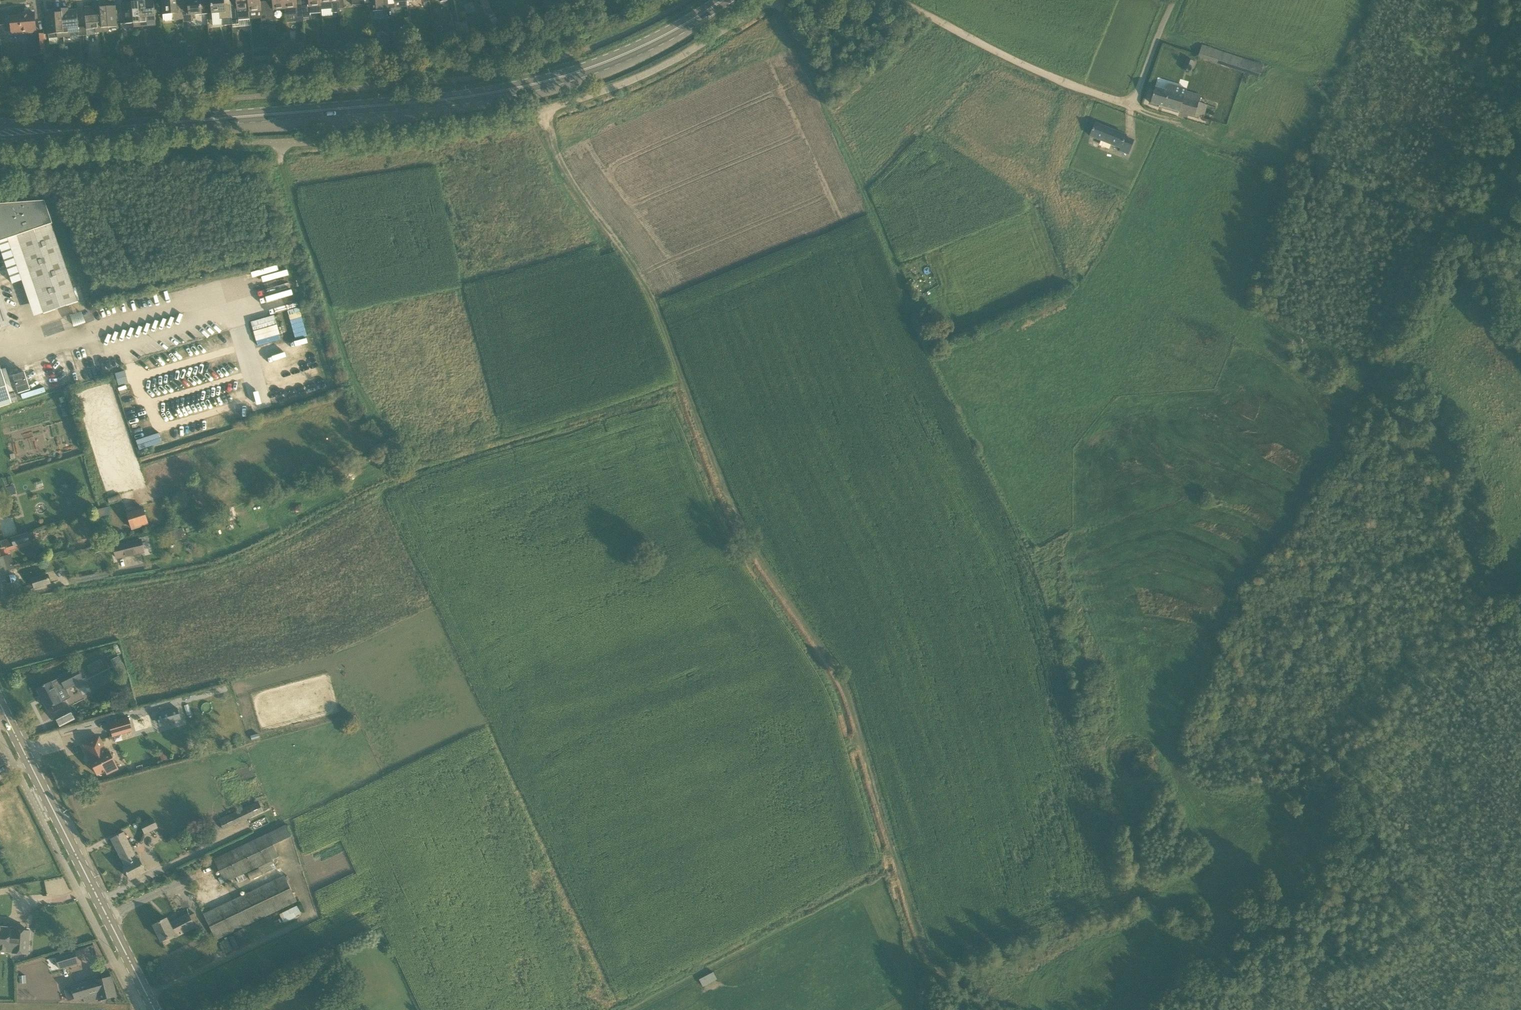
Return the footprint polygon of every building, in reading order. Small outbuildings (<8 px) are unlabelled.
[(138,0),(132,0),(132,2),(123,3),(125,24),(134,23),(134,27),(140,26),(138,0)] [(147,26),(155,25),(155,21),(154,0),(138,0),(140,26),(147,26)] [(182,1),(176,1),(176,0),(162,0),(163,15),(164,20),(165,21),(183,20),(182,3),(183,3),(182,0),(182,1)] [(183,3),(182,3),(183,20),(183,22),(194,22),(193,15),(202,14),(201,0),(188,0),(188,3),(183,3)] [(230,5),(230,0),(211,0),(212,14),(219,13),(220,20),(222,19),(223,25),(232,24),(230,5)] [(248,0),(236,0),(237,4),(230,5),(232,24),(239,24),(238,20),(249,19),(249,9),(248,0)] [(267,5),(261,5),(260,0),(248,0),(249,9),(249,19),(261,18),(262,27),(269,27),(268,23),(267,5)] [(267,5),(268,23),(273,23),(273,20),(275,20),(274,10),(285,9),(285,0),(272,0),(273,4),(267,5)] [(303,2),(297,2),(296,0),(285,0),(285,9),(285,15),(297,14),(297,18),(303,18),(303,20),(304,20),(303,2)] [(308,1),(303,2),(304,20),(310,20),(309,17),(310,17),(310,13),(322,12),(321,10),(321,0),(308,0),(308,1)] [(321,10),(333,9),(333,12),(339,12),(338,0),(321,0),(321,10)] [(371,11),(383,10),(382,0),(370,0),(371,11)] [(809,5),(814,14),(818,12),(819,14),(825,10),(819,0),(818,0),(809,5)] [(106,3),(100,4),(102,32),(109,32),(108,28),(117,27),(115,6),(107,7),(106,3)] [(102,32),(100,4),(93,4),(93,7),(85,8),(86,27),(82,27),(83,36),(87,35),(87,36),(96,35),(96,33),(102,32)] [(68,8),(61,9),(64,37),(70,37),(70,33),(79,32),(79,36),(83,36),(82,27),(78,28),(77,10),(68,10),(68,8)] [(49,38),(64,37),(61,9),(55,9),(55,13),(46,14),(49,38)] [(11,17),(12,34),(36,32),(34,13),(33,13),(32,12),(31,12),(30,12),(28,12),(28,14),(26,14),(27,16),(11,17)] [(46,54),(44,34),(31,35),(32,56),(46,54)] [(856,41),(861,47),(865,43),(860,38),(856,41)] [(1198,57),(1258,77),(1262,65),(1202,45),(1198,57)] [(1182,69),(1193,73),(1197,62),(1186,58),(1182,69)] [(1166,90),(1155,87),(1149,103),(1202,118),(1206,105),(1199,102),(1200,96),(1185,92),(1186,89),(1168,83),(1166,90)] [(1126,135),(1105,127),(1095,123),(1090,136),(1120,148),(1119,150),(1128,154),(1133,141),(1125,137),(1126,135)] [(45,201),(0,204),(0,249),(11,281),(21,278),(33,317),(78,302),(51,224),(53,224),(45,201)] [(287,263),(257,270),(268,315),(288,310),(294,338),(305,335),(287,263)] [(242,274),(214,280),(216,286),(243,280),(242,274)] [(255,341),(280,334),(274,314),(249,321),(255,341)] [(937,324),(934,316),(925,319),(928,327),(937,324)] [(21,399),(45,392),(43,386),(35,389),(29,368),(8,374),(14,392),(19,391),(21,399)] [(12,404),(1,369),(0,370),(0,407),(12,404)] [(14,487),(7,489),(9,496),(16,494),(14,487)] [(105,508),(98,509),(99,516),(106,515),(105,508)] [(132,529),(148,524),(143,508),(127,513),(132,529)] [(176,531),(179,542),(186,540),(183,529),(176,531)] [(30,542),(29,541),(36,539),(34,532),(12,539),(15,546),(30,542)] [(141,541),(122,545),(124,557),(144,552),(141,541)] [(5,572),(16,569),(14,563),(11,564),(9,555),(3,557),(4,559),(1,560),(0,556),(0,573),(5,572)] [(13,583),(15,581),(16,579),(15,576),(13,575),(11,575),(6,576),(5,572),(0,573),(0,599),(12,595),(9,584),(13,583)] [(35,588),(50,584),(48,575),(32,580),(35,588)] [(51,682),(37,689),(47,709),(61,702),(57,693),(65,689),(83,680),(76,668),(59,677),(59,678),(51,682)] [(68,706),(54,713),(60,726),(74,719),(68,706)] [(177,707),(156,714),(158,721),(159,724),(167,722),(171,721),(172,723),(173,722),(181,720),(177,707)] [(139,719),(141,727),(157,723),(155,715),(139,719)] [(109,723),(113,737),(132,731),(128,717),(109,723)] [(107,753),(101,740),(99,737),(84,745),(92,760),(91,761),(92,765),(91,765),(94,772),(96,772),(98,775),(106,771),(107,775),(118,769),(109,752),(107,753)] [(166,752),(159,754),(161,761),(168,760),(166,752)] [(263,811),(258,801),(219,819),(224,829),(263,811)] [(153,817),(140,823),(145,834),(158,827),(153,817)] [(286,825),(279,829),(214,860),(225,882),(236,877),(238,882),(246,878),(243,873),(258,866),(259,869),(248,874),(251,880),(276,868),(272,860),(279,856),(273,845),(291,836),(286,825)] [(111,839),(125,866),(139,859),(138,860),(124,832),(111,839)] [(139,859),(125,866),(124,867),(130,880),(146,872),(139,859)] [(216,940),(297,901),(285,876),(204,914),(216,940)] [(297,905),(279,914),(283,922),(301,914),(297,905)] [(167,919),(154,925),(158,935),(160,940),(161,939),(162,941),(174,935),(175,937),(196,927),(189,914),(169,923),(167,919)] [(8,927),(0,926),(0,951),(26,953),(28,930),(8,929),(8,927)] [(243,929),(234,933),(240,946),(249,942),(243,929)] [(75,950),(55,956),(59,970),(79,964),(75,950)] [(100,1001),(116,997),(111,976),(97,980),(96,977),(88,980),(89,982),(72,987),(65,989),(68,1001),(75,999),(75,1000),(84,997),(85,1002),(99,998),(100,1001)]
